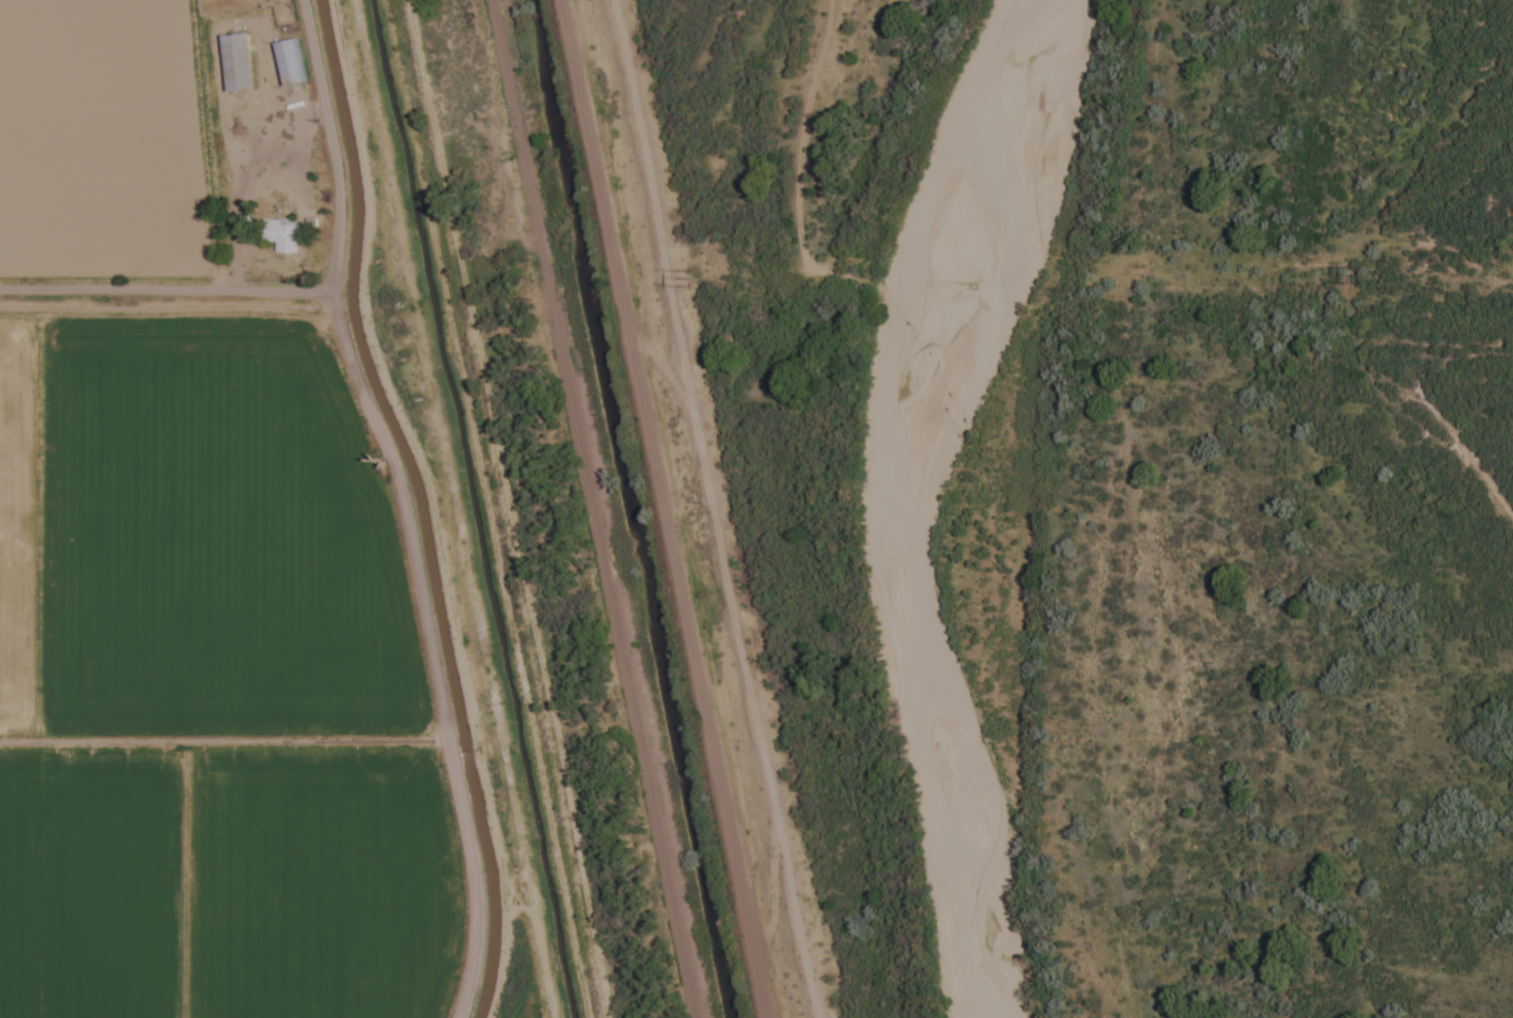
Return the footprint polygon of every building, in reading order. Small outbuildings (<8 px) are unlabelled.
[(254,92),(249,35),(221,38),(227,94),(254,92)] [(274,44),(283,88),(304,84),(295,40),(274,44)] [(266,244),(274,244),(274,255),(297,255),(297,220),(266,220),(266,244)]
